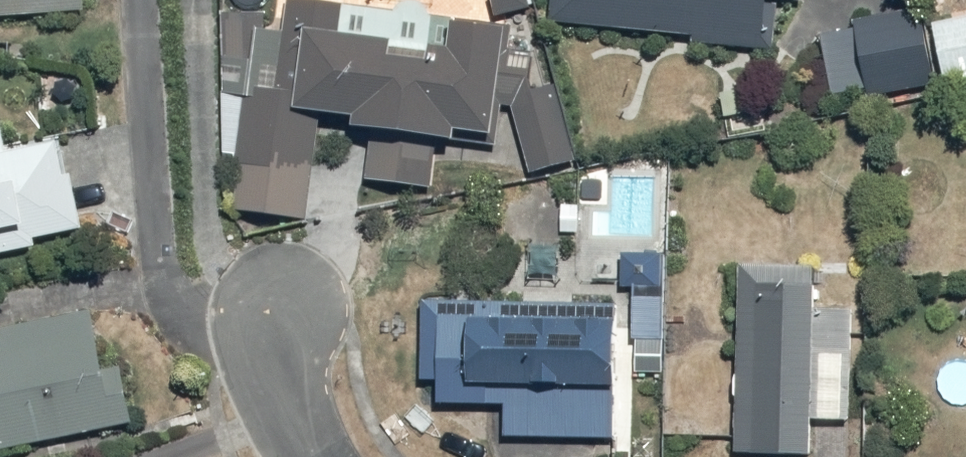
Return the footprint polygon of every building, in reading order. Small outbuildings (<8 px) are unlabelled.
[(96,19),(95,0),(0,0),(0,22),(96,19)] [(808,13),(809,0),(562,0),(561,23),(722,29),(721,57),(775,59),(808,13)] [(472,136),(509,140),(520,27),(466,22),(463,47),(439,44),(442,16),(295,1),(292,32),(265,30),(248,210),(313,216),(322,121),(362,124),(361,134),(377,135),(373,181),(441,188),(445,144),(471,147),(472,136)] [(863,19),(864,28),(829,33),(838,103),(965,86),(965,6),(863,19)] [(564,96),(518,105),(533,183),(580,174),(564,96)] [(48,254),(47,238),(90,235),(87,179),(77,179),(75,140),(16,143),(14,125),(0,126),(0,256),(48,254)] [(636,302),(430,299),(429,395),(446,395),(446,405),(512,406),(511,437),(635,439),(636,341),(664,342),(666,255),(626,255),(626,288),(636,288),(636,302)] [(747,263),(742,456),(758,456),(815,456),(816,426),(854,427),(858,308),(828,307),(829,265),(747,263)] [(144,425),(135,373),(120,375),(109,311),(0,330),(0,450),(144,425)]
